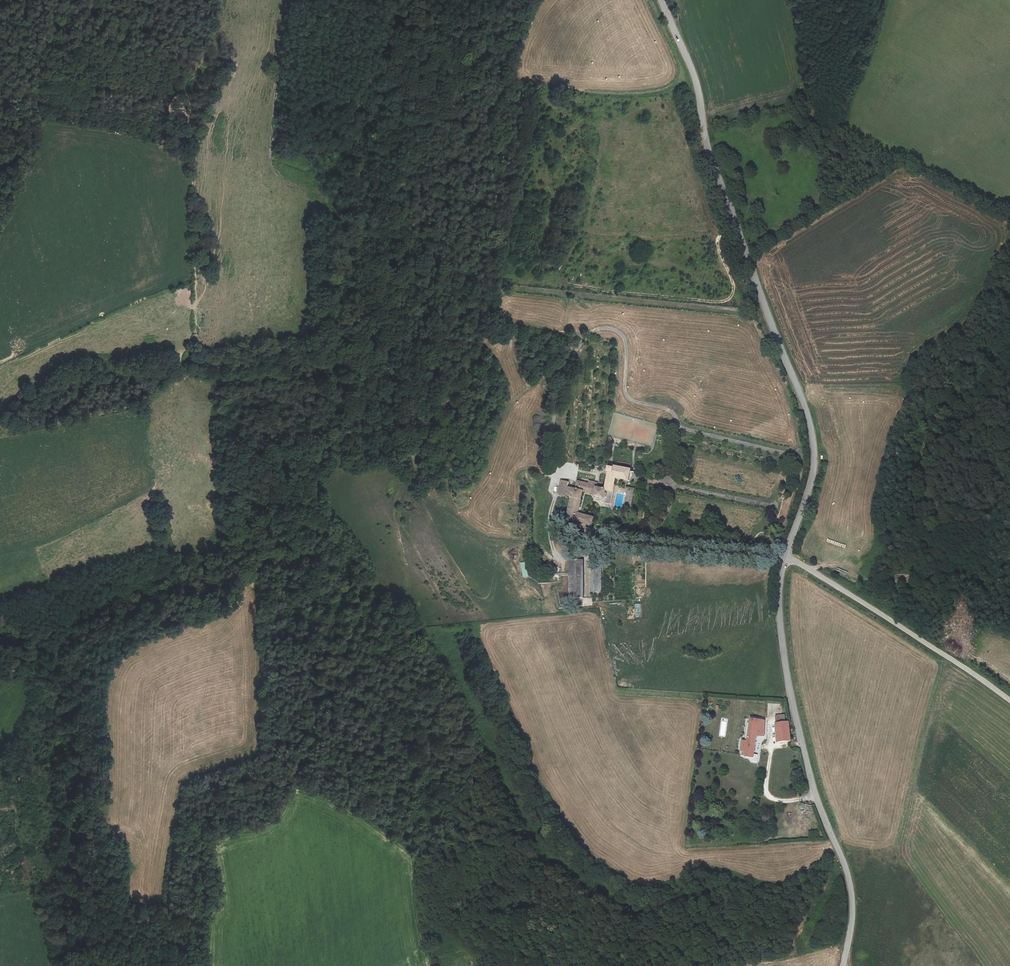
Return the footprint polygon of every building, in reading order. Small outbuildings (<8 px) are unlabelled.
[(611,468),(610,475),(630,479),(631,471),(611,468)] [(569,482),(561,480),(558,494),(573,498),(569,519),(577,521),(577,520),(585,522),(585,525),(592,527),(594,523),(596,516),(580,512),(585,490),(596,493),(595,495),(604,497),(603,503),(610,504),(617,478),(609,476),(606,489),(596,487),(597,483),(583,479),(583,482),(578,481),(576,488),(568,486),(569,482)] [(629,491),(626,505),(631,506),(634,492),(629,491)] [(595,532),(587,529),(585,538),(592,540),(595,532)] [(571,561),(571,596),(585,596),(584,561),(571,561)] [(525,562),(520,563),(524,578),(529,577),(525,562)] [(593,592),(602,592),(602,566),(593,567),(593,592)] [(583,598),(584,606),(593,605),(592,598),(583,598)] [(776,716),(778,741),(790,741),(789,721),(785,721),(785,715),(776,716)] [(746,755),(746,756),(753,757),(753,761),(756,761),(757,754),(753,754),(757,735),(763,735),(765,720),(750,718),(747,740),(741,740),(740,750),(743,750),(742,755),(746,755)]
